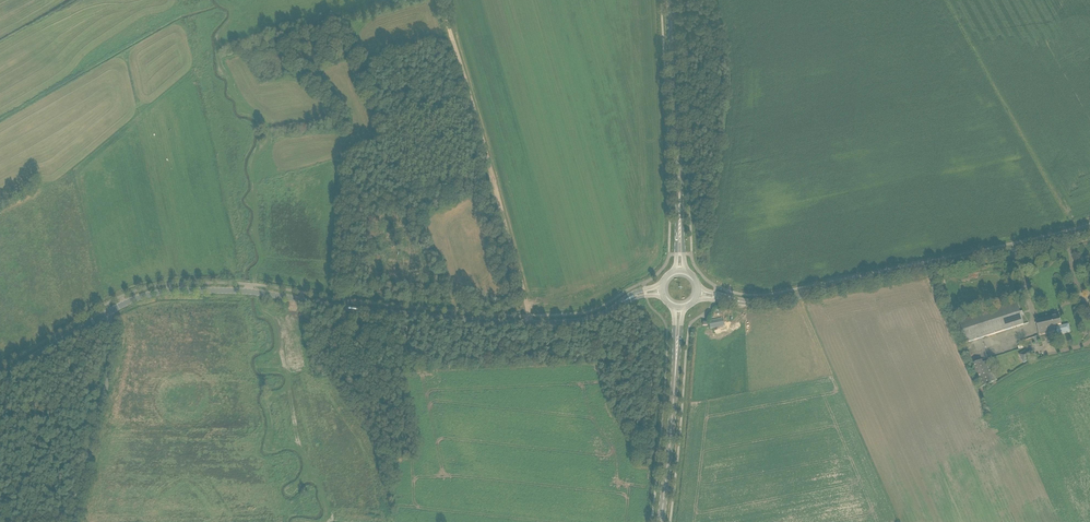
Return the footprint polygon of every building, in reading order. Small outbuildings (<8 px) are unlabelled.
[(1016,304),(959,322),(966,343),(1023,325),(1021,317),(1020,313),(1016,304)] [(1036,321),(1039,335),(1056,331),(1057,331),(1057,334),(1067,331),(1067,330),(1067,329),(1066,329),(1066,325),(1064,326),(1064,325),(1061,326),(1061,325),(1059,315),(1036,321)] [(712,329),(726,326),(724,317),(710,320),(712,329)] [(1019,355),(1024,363),(1035,356),(1030,348),(1019,355)] [(971,365),(980,387),(997,380),(989,361),(983,363),(982,361),(971,365)]
